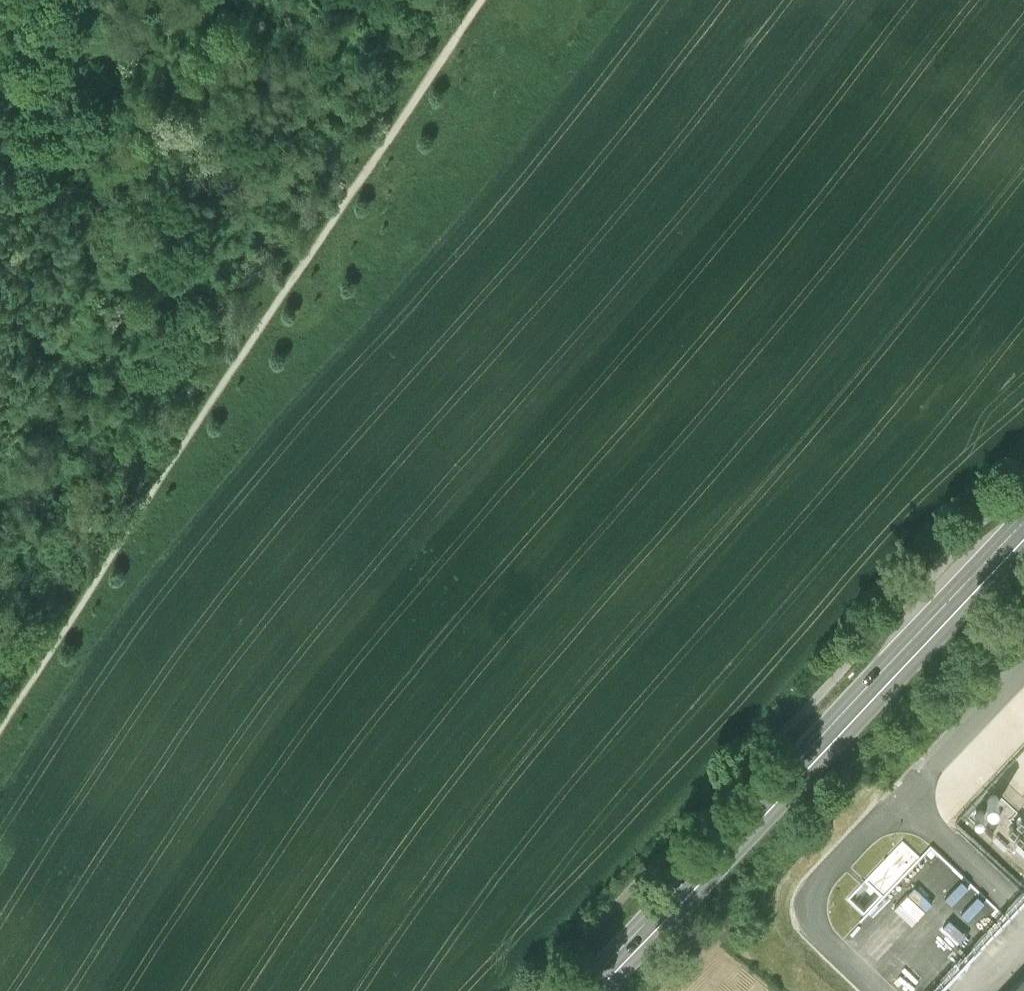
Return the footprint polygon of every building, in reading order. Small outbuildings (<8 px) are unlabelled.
[(999,806),(999,804),(999,801),(997,799),(995,798),(993,798),(991,798),(989,800),(988,802),(987,804),(988,806),(989,808),(991,809),(993,810),(995,809),(997,808),(999,806)] [(975,816),(974,818),(975,820),(976,822),(978,823),(980,823),(981,823),(983,822),(984,820),(985,818),(984,816),(983,815),(981,814),(979,813),(978,814),(976,815),(975,816)] [(1009,833),(1021,845),(1023,841),(1023,823),(1021,820),(1009,833)] [(920,861),(902,845),(864,885),(881,901),(920,861)] [(1013,990),(1023,990),(1023,979),(1013,990)]
